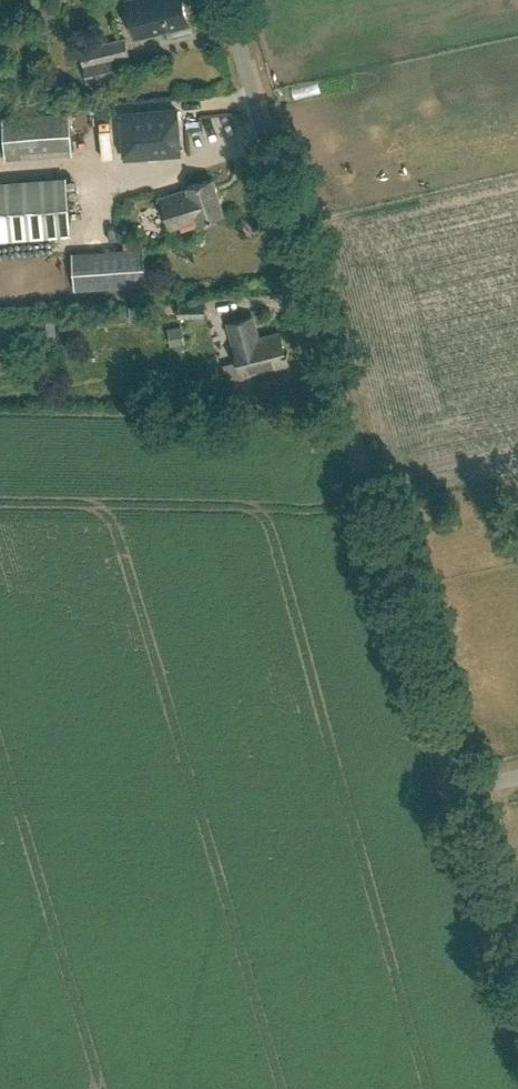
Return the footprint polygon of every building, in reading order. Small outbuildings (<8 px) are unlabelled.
[(144,35),(168,30),(169,36),(188,31),(180,0),(165,0),(161,1),(160,0),(124,0),(134,38),(144,35)] [(90,81),(118,75),(114,59),(131,55),(127,38),(82,48),(90,81)] [(125,157),(180,153),(177,109),(122,113),(125,157)] [(6,114),(7,156),(73,153),(72,112),(6,114)] [(73,234),(69,175),(0,180),(0,240),(73,234)] [(171,228),(197,220),(198,222),(224,214),(213,178),(187,187),(188,189),(161,198),(171,228)] [(74,251),(77,289),(148,285),(146,247),(74,251)] [(291,296),(274,297),(275,310),(292,309),(291,296)] [(181,319),(207,318),(207,300),(180,300),(181,319)] [(238,343),(237,343),(241,359),(226,363),(231,381),(247,376),(246,373),(290,361),(282,331),(260,337),(254,315),(232,321),(238,343)] [(41,319),(42,342),(55,342),(55,318),(41,319)] [(186,340),(185,325),(170,327),(172,342),(186,340)]
